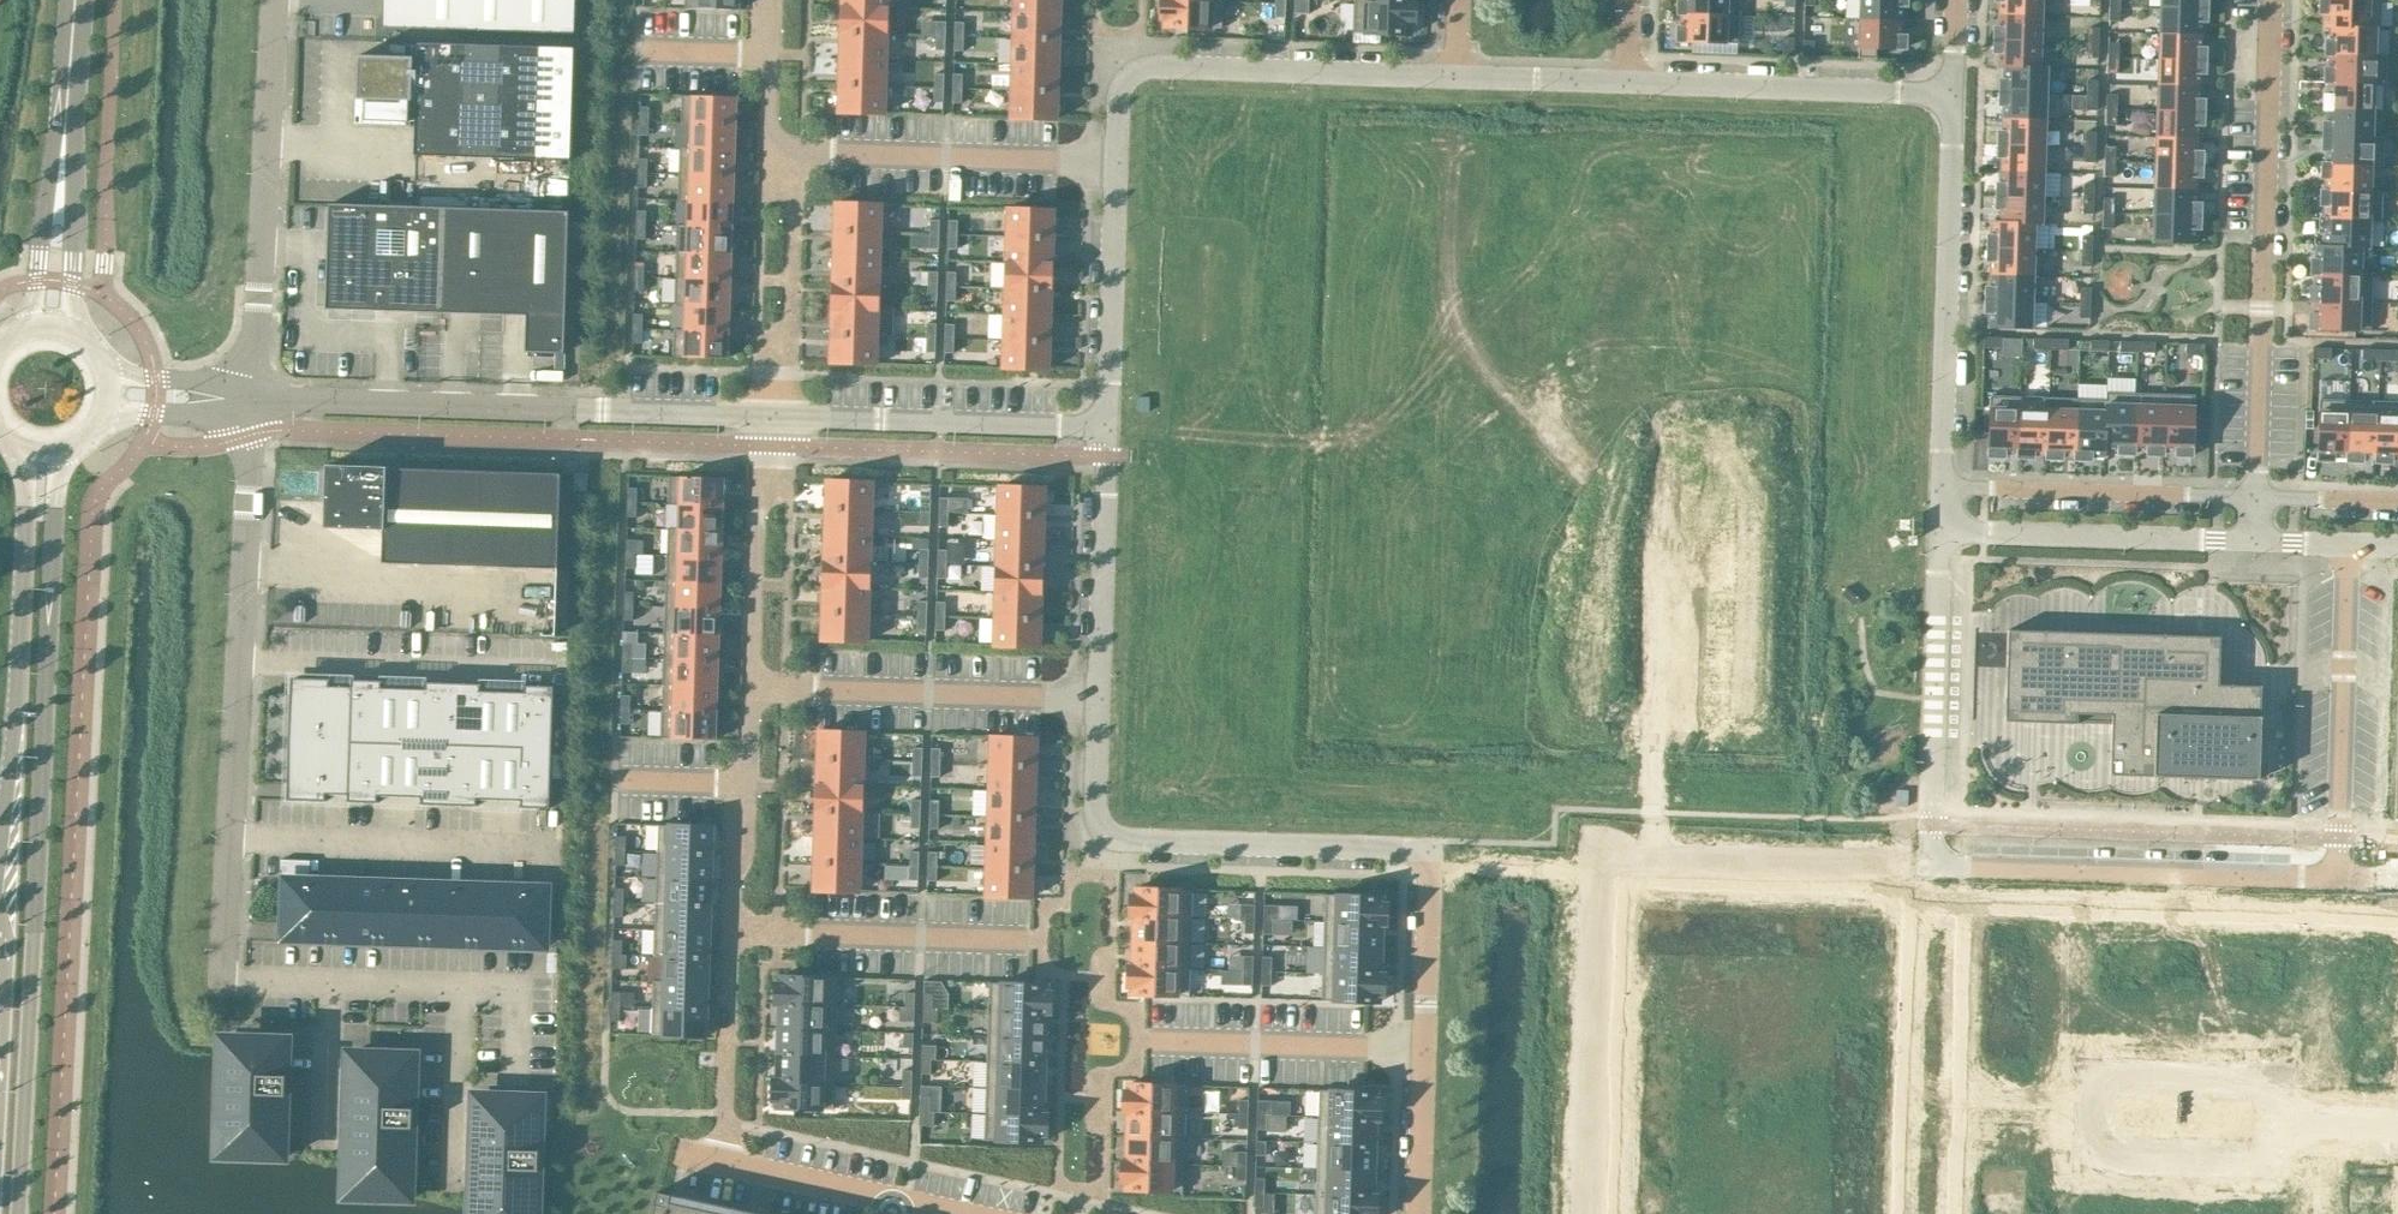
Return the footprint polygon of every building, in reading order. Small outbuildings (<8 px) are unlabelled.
[(382,27),(574,34),(574,19),(574,14),(575,14),(575,0),(383,0),(382,27)] [(739,0),(685,0),(684,8),(739,10),(739,0)] [(840,7),(888,9),(888,0),(840,0),(840,7)] [(1012,13),(1061,14),(1061,0),(1013,0),(1012,13)] [(1160,19),(1164,19),(1164,26),(1176,27),(1221,28),(1222,1),(1185,0),(1160,0),(1160,19)] [(1309,0),(1294,0),(1294,13),(1308,14),(1309,0)] [(1415,22),(1415,2),(1354,0),(1353,33),(1398,34),(1410,35),(1411,22),(1415,22)] [(1678,13),(1739,15),(1739,0),(1678,0),(1678,13)] [(1859,19),(1902,21),(1903,5),(1906,5),(1906,0),(1860,0),(1859,19)] [(2042,0),(1995,0),(1999,0),(1998,14),(2041,15),(2042,0)] [(2160,7),(2206,9),(2207,0),(2160,0),(2160,7)] [(2356,0),(2320,0),(2319,12),(2323,13),(2323,26),(2380,28),(2381,1),(2356,0)] [(1285,18),(1285,3),(1275,3),(1275,18),(1285,18)] [(2109,21),(2119,21),(2120,6),(2109,6),(2109,21)] [(888,9),(840,7),(839,33),(887,34),(888,9)] [(2159,33),(2202,35),(2202,21),(2206,21),(2206,9),(2160,7),(2159,33)] [(1012,38),(1060,40),(1061,14),(1012,13),(1012,38)] [(1739,15),(1678,13),(1681,14),(1681,27),(1677,27),(1677,41),(1680,41),(1680,42),(1738,44),(1739,15)] [(1994,40),(2040,41),(2041,15),(1998,14),(1998,28),(1994,28),(1994,40)] [(1905,36),(1902,36),(1902,21),(1859,19),(1858,58),(1876,58),(1876,48),(1901,49),(1901,48),(1905,48),(1905,36)] [(936,36),(945,36),(946,22),(936,21),(936,36)] [(954,22),(954,36),(963,37),(964,22),(954,22)] [(2380,28),(2323,26),(2323,27),(2328,27),(2328,41),(2325,40),(2325,54),(2329,54),(2386,56),(2386,55),(2375,55),(2375,29),(2380,29),(2380,28)] [(2088,43),(2098,43),(2099,28),(2088,27),(2088,43)] [(839,33),(838,59),(886,60),(887,34),(839,33)] [(2205,61),(2205,48),(2202,48),(2202,35),(2159,33),(2158,59),(2205,61)] [(945,36),(936,36),(935,50),(945,51),(945,36)] [(963,51),(963,37),(954,36),(953,51),(963,51)] [(1794,38),(1783,37),(1782,56),(1793,57),(1794,38)] [(1012,38),(1011,64),(1059,66),(1060,40),(1012,38)] [(1802,57),(1813,57),(1814,41),(1803,40),(1802,57)] [(2040,41),(1994,40),(1994,52),(1997,52),(1997,66),(2047,68),(2047,67),(2040,66),(2040,41)] [(2108,57),(2118,58),(2119,43),(2108,42),(2108,57)] [(357,55),(355,124),(411,126),(411,121),(415,122),(414,155),(570,160),(573,48),(418,43),(417,62),(413,62),(413,57),(357,55)] [(2098,43),(2088,43),(2087,58),(2098,58),(2098,43)] [(2324,82),(2385,84),(2386,56),(2329,54),(2329,68),(2325,68),(2324,82)] [(2107,73),(2118,73),(2118,58),(2108,57),(2107,73)] [(838,59),(838,85),(886,86),(886,60),(838,59)] [(2200,86),(2201,73),(2204,73),(2205,61),(2158,59),(2158,85),(2200,86)] [(1011,64),(1010,90),(1058,92),(1059,66),(1011,64)] [(2047,68),(1997,66),(1997,67),(2004,67),(2003,80),(2000,80),(2000,92),(2046,94),(2047,68)] [(934,73),(934,88),(944,88),(944,74),(934,73)] [(962,88),(962,74),(953,74),(952,88),(962,88)] [(2097,80),(2087,80),(2086,95),(2097,95),(2097,80)] [(2323,109),(2373,111),(2374,84),(2385,84),(2324,82),(2328,82),(2327,95),(2324,95),(2323,109)] [(886,86),(838,85),(837,112),(885,113),(886,86)] [(2203,112),(2203,100),(2200,100),(2200,86),(2158,85),(2157,111),(2203,112)] [(943,102),(944,88),(934,88),(933,102),(943,102)] [(962,88),(952,88),(952,103),(961,103),(962,88)] [(1057,119),(1058,92),(1010,90),(1009,117),(1057,119)] [(2002,118),(2045,120),(2046,94),(2000,92),(1999,104),(2003,104),(2002,118)] [(2106,109),(2117,110),(2117,94),(2106,94),(2106,109)] [(2086,110),(2096,110),(2097,95),(2086,95),(2086,110)] [(735,124),(736,97),(681,96),(681,122),(735,124)] [(649,121),(649,107),(640,107),(639,121),(649,121)] [(2105,124),(2106,124),(2116,125),(2117,110),(2106,109),(2105,124)] [(2373,111),(2323,109),(2327,109),(2327,123),(2323,123),(2323,136),(2383,138),(2383,137),(2372,137),(2373,111)] [(2157,111),(2156,137),(2199,138),(2199,124),(2203,124),(2203,112),(2157,111)] [(2044,146),(2045,120),(2002,118),(2002,132),(1998,132),(1998,144),(2044,146)] [(648,136),(649,121),(639,121),(639,136),(648,136)] [(734,150),(735,124),(681,122),(681,124),(691,124),(690,148),(680,147),(680,148),(734,150)] [(1231,123),(1231,138),(1243,138),(1243,124),(1231,123)] [(1363,127),(1363,142),(1375,142),(1375,128),(1363,127)] [(2084,147),(2095,147),(2096,132),(2085,132),(2084,147)] [(2322,164),(2382,166),(2383,138),(2323,136),(2322,150),(2326,150),(2325,164),(2322,163),(2322,164)] [(1704,137),(1703,151),(1715,152),(1716,137),(1704,137)] [(2156,137),(2155,153),(2155,163),(2201,164),(2202,152),(2198,152),(2199,138),(2156,137)] [(1231,138),(1230,152),(1242,152),(1243,138),(1231,138)] [(1363,142),(1363,156),(1375,157),(1375,142),(1363,142)] [(2044,146),(1998,144),(1997,156),(2001,156),(2001,170),(2043,171),(2044,146)] [(2104,161),(2115,161),(2115,146),(2105,146),(2104,161)] [(1823,147),(1822,161),(1834,161),(1835,147),(1823,147)] [(2084,162),(2095,162),(2095,147),(2084,147),(2084,162)] [(733,176),(734,150),(680,148),(679,174),(733,176)] [(1703,151),(1703,166),(1715,166),(1715,152),(1703,151)] [(647,173),(648,159),(638,159),(637,173),(647,173)] [(1822,161),(1822,175),(1834,176),(1834,161),(1822,161)] [(2104,176),(2114,177),(2115,161),(2104,161),(2104,176)] [(2155,163),(2154,189),(2197,190),(2197,176),(2201,176),(2201,164),(2155,163)] [(2321,191),(2382,193),(2382,192),(2370,192),(2371,166),(2382,167),(2382,166),(2322,164),(2321,177),(2325,177),(2324,191),(2321,191)] [(1229,169),(1229,184),(1241,184),(1242,170),(1229,169)] [(1996,196),(2042,197),(2043,171),(2001,170),(2000,184),(1997,184),(1996,196)] [(647,188),(647,173),(637,173),(637,187),(647,188)] [(732,202),(733,176),(679,174),(678,200),(732,202)] [(1362,174),(1362,188),(1374,188),(1374,174),(1362,174)] [(1702,180),(1702,195),(1714,195),(1714,181),(1702,180)] [(2083,199),(2093,199),(2094,184),(2083,183),(2083,199)] [(1229,184),(1229,198),(1241,198),(1241,184),(1229,184)] [(1362,188),(1361,202),(1373,203),(1374,188),(1362,188)] [(2200,216),(2200,204),(2197,204),(2197,190),(2154,189),(2153,215),(2200,216)] [(2320,218),(2381,220),(2382,193),(2321,191),(2320,204),(2324,205),(2323,218),(2320,218)] [(1702,195),(1701,209),(1713,209),(1714,195),(1702,195)] [(2042,223),(2042,197),(1996,196),(1996,197),(2000,197),(1999,221),(1992,221),(1992,222),(2042,223)] [(2103,213),(2113,213),(2114,198),(2103,198),(2103,213)] [(2083,199),(2082,214),(2093,214),(2093,199),(2083,199)] [(731,228),(732,202),(678,200),(678,201),(688,201),(687,226),(677,225),(677,226),(731,228)] [(1821,201),(1821,216),(1833,216),(1833,202),(1821,201)] [(336,212),(335,246),(329,246),(327,307),(377,309),(377,303),(534,308),(532,344),(555,345),(555,353),(564,353),(568,211),(328,204),(328,212),(336,212)] [(834,204),(833,231),(881,233),(882,205),(834,204)] [(1005,237),(1053,238),(1054,211),(1006,209),(1005,237)] [(645,225),(646,210),(636,210),(636,225),(645,225)] [(2103,213),(2102,228),(2113,228),(2113,213),(2103,213)] [(1228,215),(1228,230),(1240,230),(1240,216),(1228,215)] [(2152,242),(2195,243),(2196,228),(2199,228),(2200,216),(2153,215),(2152,242)] [(1821,216),(1820,230),(1832,230),(1833,216),(1821,216)] [(2315,246),(2368,247),(2369,221),(2381,221),(2381,220),(2320,218),(2319,232),(2323,232),(2323,245),(2315,245),(2315,246)] [(930,220),(929,234),(939,234),(939,220),(930,220)] [(957,220),(948,220),(947,235),(957,235),(957,220)] [(1361,220),(1360,234),(1372,234),(1372,220),(1361,220)] [(2042,223),(1992,222),(1991,236),(1988,236),(1987,248),(2034,249),(2034,224),(2042,224),(2042,223)] [(1701,223),(1701,238),(1712,238),(1713,224),(1701,223)] [(645,239),(645,225),(636,225),(635,239),(645,239)] [(730,254),(731,228),(677,226),(676,252),(730,254)] [(1228,230),(1227,244),(1239,244),(1240,230),(1228,230)] [(832,257),(880,258),(881,233),(833,231),(832,257)] [(929,234),(929,248),(938,249),(939,234),(929,234)] [(1360,234),(1360,248),(1372,249),(1372,234),(1360,234)] [(957,235),(947,235),(947,249),(956,249),(957,235)] [(2092,236),(2081,235),(2081,251),(2092,251),(2092,236)] [(1004,262),(1052,264),(1053,238),(1005,237),(1004,262)] [(1701,238),(1700,252),(1712,253),(1712,238),(1701,238)] [(1820,243),(1819,257),(1831,258),(1832,243),(1820,243)] [(2368,247),(2315,246),(2315,260),(2311,260),(2311,273),(2314,273),(2372,275),(2372,274),(2360,274),(2361,248),(2368,248),(2368,247)] [(1990,274),(2033,275),(2034,249),(1987,248),(1987,260),(1990,260),(1990,274)] [(2081,251),(2081,266),(2091,266),(2092,251),(2081,251)] [(730,280),(730,254),(676,252),(676,278),(730,280)] [(832,257),(831,283),(879,284),(880,258),(832,257)] [(644,277),(644,262),(634,262),(634,276),(644,277)] [(1003,288),(1052,290),(1052,264),(1004,262),(1003,288)] [(1700,267),(1699,281),(1711,281),(1712,267),(1700,267)] [(928,271),(927,286),(937,286),(938,272),(928,271)] [(946,286),(955,287),(956,272),(946,272),(946,286)] [(2314,301),(2371,303),(2372,275),(2314,273),(2314,287),(2310,287),(2310,301),(2314,300),(2314,301)] [(2033,275),(1990,274),(1990,288),(1986,288),(1986,300),(2032,301),(2033,275)] [(643,291),(644,277),(634,276),(634,291),(643,291)] [(729,305),(730,280),(676,278),(675,304),(729,305)] [(1699,281),(1699,295),(1711,296),(1711,281),(1699,281)] [(831,283),(830,309),(878,310),(879,284),(831,283)] [(937,301),(937,286),(927,286),(927,300),(937,301)] [(945,301),(955,301),(955,287),(946,286),(945,301)] [(2090,288),(2080,287),(2079,303),(2090,303),(2090,288)] [(1003,288),(1003,314),(1051,316),(1052,290),(1003,288)] [(2032,301),(1986,300),(1985,312),(1989,312),(1988,327),(2031,328),(2032,301)] [(2314,301),(2313,314),(2310,314),(2309,328),(2313,328),(2313,329),(2370,331),(2371,303),(2314,301)] [(2079,303),(2079,318),(2090,318),(2090,303),(2079,303)] [(728,331),(729,305),(675,304),(675,305),(685,305),(684,329),(674,329),(674,330),(728,331)] [(830,309),(829,335),(878,336),(878,310),(830,309)] [(1698,310),(1698,324),(1710,325),(1710,310),(1698,310)] [(642,329),(642,314),(633,314),(632,328),(642,329)] [(1002,340),(1050,342),(1051,316),(1003,314),(1002,340)] [(926,323),(926,338),(935,338),(936,324),(926,323)] [(944,324),(944,338),(954,339),(954,324),(944,324)] [(1698,324),(1697,339),(1709,339),(1710,325),(1698,324)] [(641,343),(642,329),(632,328),(632,343),(641,343)] [(727,358),(728,331),(674,330),(673,357),(727,358)] [(877,363),(878,336),(829,335),(829,361),(877,363)] [(2002,337),(1983,337),(1983,347),(2001,348),(2002,337)] [(926,338),(925,352),(935,352),(935,338),(926,338)] [(953,353),(954,339),(944,338),(943,353),(953,353)] [(2050,349),(2050,338),(2033,338),(2032,348),(2050,349)] [(2050,338),(2050,349),(2068,350),(2068,339),(2050,338)] [(1002,340),(1001,367),(1049,369),(1050,342),(1002,340)] [(2090,350),(2108,351),(2108,340),(2090,340),(2090,350)] [(2119,351),(2137,352),(2137,341),(2120,341),(2119,351)] [(2137,341),(2137,352),(2154,353),(2155,342),(2137,341)] [(1180,342),(1180,354),(1194,355),(1194,343),(1180,342)] [(1194,343),(1194,355),(1208,355),(1209,343),(1194,343)] [(2204,344),(2185,343),(2185,354),(2204,354),(2204,344)] [(1226,344),(1226,356),(1240,356),(1240,344),(1226,344)] [(1240,344),(1240,356),(1254,357),(1255,345),(1240,344)] [(2311,358),(2330,359),(2330,348),(2312,347),(2311,358)] [(2362,349),(2361,360),(2379,360),(2379,350),(2362,349)] [(2397,350),(2379,350),(2379,360),(2396,361),(2397,350)] [(1806,371),(1806,382),(1818,383),(1818,371),(1806,371)] [(1818,371),(1818,383),(1830,383),(1830,371),(1818,371)] [(1846,372),(1846,384),(1858,384),(1858,372),(1846,372)] [(1858,372),(1858,384),(1870,385),(1870,373),(1858,372)] [(1879,373),(1878,385),(1890,385),(1891,373),(1879,373)] [(2090,456),(2104,456),(2106,392),(2105,399),(2077,398),(2075,456),(2075,459),(2090,460),(2090,456)] [(2133,454),(2133,450),(2135,393),(2106,392),(2104,456),(2105,456),(2105,449),(2118,450),(2118,454),(2133,454)] [(2162,455),(2162,451),(2164,394),(2135,393),(2133,450),(2147,451),(2147,454),(2162,455)] [(2162,451),(2176,452),(2176,455),(2191,456),(2191,452),(2192,452),(2194,395),(2164,394),(2162,451)] [(2004,453),(2017,454),(2019,396),(1989,396),(1988,453),(1989,453),(1988,457),(2003,457),(2004,453)] [(2032,454),(2046,455),(2048,397),(2019,396),(2017,454),(2017,458),(2032,458),(2032,454)] [(2077,398),(2048,397),(2046,455),(2046,458),(2061,459),(2061,455),(2075,456),(2077,398)] [(2348,400),(2319,399),(2317,456),(2318,456),(2318,460),(2333,461),(2333,457),(2346,457),(2348,400)] [(2361,458),(2375,458),(2377,401),(2348,400),(2346,457),(2346,461),(2361,461),(2361,458)] [(2397,459),(2397,402),(2377,401),(2375,458),(2375,462),(2390,462),(2390,459),(2397,459)] [(557,568),(560,474),(386,468),(386,467),(326,465),(324,528),(383,530),(382,563),(557,568)] [(574,491),(586,491),(587,474),(574,473),(574,491)] [(722,505),(723,478),(669,476),(668,503),(722,505)] [(824,508),(872,510),(873,483),(825,481),(824,508)] [(996,514),(1044,516),(1045,489),(997,487),(996,514)] [(637,488),(627,488),(627,502),(636,502),(637,488)] [(921,497),(920,511),(930,512),(930,497),(921,497)] [(939,498),(938,512),(948,512),(948,498),(939,498)] [(636,517),(636,502),(627,502),(626,516),(636,517)] [(721,531),(722,505),(668,503),(668,504),(678,505),(678,529),(667,528),(667,529),(721,531)] [(824,508),(823,534),(871,536),(872,510),(824,508)] [(920,526),(929,526),(930,512),(920,511),(920,526)] [(947,527),(948,512),(938,512),(938,526),(947,527)] [(996,514),(995,540),(1043,542),(1044,516),(996,514)] [(721,557),(721,531),(667,529),(667,555),(721,557)] [(871,536),(823,534),(822,560),(870,562),(871,536)] [(635,540),(626,539),(625,554),(635,554),(635,540)] [(995,540),(994,566),(1043,567),(1043,542),(995,540)] [(928,549),(919,549),(918,563),(928,564),(928,549)] [(947,550),(937,549),(937,564),(946,564),(947,550)] [(634,568),(635,554),(625,554),(625,568),(634,568)] [(720,583),(721,557),(667,555),(666,581),(720,583)] [(870,562),(822,560),(821,586),(869,588),(870,562)] [(1160,561),(1160,573),(1174,573),(1175,561),(1160,561)] [(1175,561),(1174,573),(1189,574),(1189,562),(1175,561)] [(1215,562),(1215,574),(1229,575),(1230,563),(1215,562)] [(918,563),(918,578),(927,578),(928,564),(918,563)] [(1230,563),(1229,575),(1244,575),(1244,563),(1230,563)] [(937,564),(936,578),(946,578),(946,564),(937,564)] [(1270,564),(1270,576),(1284,577),(1284,565),(1270,564)] [(1284,565),(1284,577),(1298,577),(1299,565),(1284,565)] [(1042,593),(1043,567),(994,566),(994,592),(1042,593)] [(719,609),(720,583),(666,581),(665,607),(719,609)] [(820,612),(869,614),(869,588),(821,586),(820,612)] [(633,592),(624,591),(623,606),(633,606),(633,592)] [(994,592),(993,618),(1041,619),(1042,593),(994,592)] [(917,601),(917,615),(926,615),(927,601),(917,601)] [(935,601),(935,616),(945,616),(945,602),(935,601)] [(633,620),(633,606),(623,606),(623,620),(633,620)] [(718,635),(719,609),(665,607),(664,633),(718,635)] [(869,614),(820,612),(820,639),(868,640),(869,614)] [(926,615),(917,615),(916,629),(926,630),(926,615)] [(945,616),(935,616),(934,630),(944,630),(945,616)] [(992,644),(1040,646),(1041,619),(993,618),(992,644)] [(1335,625),(1335,637),(1347,637),(1347,625),(1335,625)] [(2109,775),(2258,780),(2261,686),(2218,684),(2220,636),(2007,630),(2004,721),(2077,724),(2077,723),(2111,724),(2109,775)] [(717,661),(718,635),(664,633),(663,659),(717,661)] [(632,643),(622,643),(622,658),(631,658),(632,643)] [(1335,652),(1334,664),(1346,665),(1347,653),(1335,652)] [(631,672),(631,658),(622,658),(621,672),(631,672)] [(716,687),(717,661),(663,659),(662,685),(716,687)] [(1334,664),(1334,676),(1346,677),(1346,665),(1334,664)] [(1213,675),(1213,689),(1225,690),(1225,675),(1213,675)] [(290,693),(289,739),(352,741),(354,680),(351,680),(351,687),(329,686),(329,681),(330,681),(330,679),(311,678),(295,678),(295,693),(290,693)] [(352,741),(401,742),(403,688),(380,688),(381,683),(382,683),(382,681),(354,680),(352,741)] [(403,688),(401,742),(450,744),(452,683),(424,682),(424,684),(425,684),(425,689),(403,688)] [(450,744),(500,746),(502,692),(480,691),(480,686),(481,686),(481,684),(452,683),(450,744)] [(524,692),(502,692),(500,746),(551,747),(553,686),(523,685),(523,687),(524,687),(524,692)] [(716,712),(716,687),(662,685),(662,711),(716,712)] [(1213,689),(1212,704),(1224,704),(1225,690),(1213,689)] [(630,695),(621,695),(620,709),(630,710),(630,695)] [(1333,707),(1332,719),(1344,719),(1345,707),(1333,707)] [(629,724),(630,710),(620,709),(620,724),(629,724)] [(715,739),(716,712),(662,711),(661,738),(715,739)] [(1212,718),(1211,732),(1223,733),(1224,718),(1212,718)] [(1332,719),(1332,731),(1344,731),(1344,719),(1332,719)] [(816,759),(864,760),(865,733),(817,732),(816,759)] [(1211,732),(1211,747),(1223,747),(1223,733),(1211,732)] [(989,737),(988,764),(1036,766),(1037,739),(989,737)] [(347,802),(350,802),(352,741),(289,739),(287,784),(292,784),(291,799),(291,800),(326,801),(326,799),(325,799),(325,794),(347,794),(347,802)] [(401,742),(352,741),(350,802),(378,803),(378,801),(377,800),(377,795),(399,796),(401,742)] [(448,805),(450,744),(401,742),(399,796),(421,797),(421,802),(420,802),(420,804),(448,805)] [(500,746),(450,744),(448,805),(477,806),(477,804),(476,804),(476,799),(498,799),(500,746)] [(519,807),(549,808),(551,747),(500,746),(498,799),(520,800),(520,805),(519,805),(519,807)] [(913,747),(912,762),(922,762),(922,748),(913,747)] [(940,762),(940,748),(931,748),(930,762),(940,762)] [(815,785),(863,786),(864,760),(816,759),(815,785)] [(1210,761),(1210,776),(1222,776),(1222,762),(1210,761)] [(921,776),(922,762),(912,762),(912,776),(921,776)] [(930,762),(930,777),(939,777),(940,762),(930,762)] [(1331,762),(1331,774),(1343,774),(1343,762),(1331,762)] [(988,764),(987,790),(1035,792),(1036,766),(988,764)] [(1331,774),(1330,786),(1342,786),(1343,774),(1331,774)] [(1210,776),(1209,790),(1221,790),(1222,776),(1210,776)] [(863,786),(815,785),(814,811),(862,812),(863,786)] [(987,790),(986,816),(1034,818),(1035,792),(987,790)] [(911,799),(910,814),(920,814),(920,799),(911,799)] [(939,800),(929,800),(928,814),(938,814),(939,800)] [(813,836),(861,838),(862,812),(814,811),(813,836)] [(919,828),(920,814),(910,814),(910,828),(919,828)] [(928,814),(928,828),(938,829),(938,814),(928,814)] [(1034,818),(986,816),(985,842),(1034,843),(1034,818)] [(711,853),(712,826),(657,825),(656,852),(711,853)] [(615,836),(615,850),(625,851),(625,836),(615,836)] [(861,838),(813,836),(812,862),(861,864),(861,838)] [(985,842),(985,868),(1033,869),(1034,843),(985,842)] [(615,850),(614,865),(624,865),(625,851),(615,850)] [(909,851),(909,865),(918,866),(919,851),(909,851)] [(710,879),(711,853),(656,852),(656,878),(710,879)] [(927,852),(927,866),(936,866),(937,852),(927,852)] [(812,862),(812,889),(860,891),(861,864),(812,862)] [(918,880),(918,866),(909,865),(908,880),(918,880)] [(926,880),(936,881),(936,866),(927,866),(926,880)] [(984,895),(1032,896),(1033,869),(985,868),(984,895)] [(709,905),(710,879),(656,878),(655,904),(709,905)] [(309,880),(284,879),(283,924),(287,924),(287,939),(308,940),(309,880)] [(309,880),(308,940),(331,940),(333,881),(309,880)] [(355,941),(357,881),(333,881),(331,940),(355,941)] [(355,941),(378,942),(380,882),(357,881),(355,941)] [(380,882),(378,942),(402,943),(404,883),(380,882)] [(402,943),(425,943),(427,884),(404,883),(402,943)] [(449,944),(451,884),(427,884),(425,943),(449,944)] [(472,945),(474,885),(451,884),(449,944),(472,945)] [(474,885),(472,945),(496,946),(498,886),(474,885)] [(519,946),(521,887),(498,886),(496,946),(519,946)] [(521,887),(519,946),(544,947),(546,887),(521,887)] [(623,903),(623,888),(614,888),(613,902),(623,903)] [(1191,917),(1192,890),(1146,888),(1134,888),(1134,895),(1130,895),(1129,915),(1191,917)] [(1386,923),(1386,903),(1382,903),(1382,896),(1371,895),(1325,894),(1324,921),(1386,923)] [(623,917),(623,903),(613,902),(613,917),(623,917)] [(708,931),(709,905),(655,904),(654,929),(708,931)] [(1254,919),(1255,904),(1240,904),(1239,918),(1244,919),(1254,919)] [(1278,905),(1263,905),(1263,919),(1273,919),(1278,920),(1278,905)] [(1190,943),(1191,917),(1129,915),(1129,916),(1133,916),(1133,941),(1190,943)] [(2071,918),(2071,928),(2085,929),(2086,918),(2071,918)] [(1254,934),(1254,919),(1244,919),(1244,933),(1254,934)] [(1272,934),(1273,919),(1263,919),(1262,934),(1272,934)] [(1386,924),(1386,923),(1324,921),(1323,947),(1381,949),(1381,924),(1386,924)] [(708,957),(708,931),(654,929),(653,955),(708,957)] [(622,940),(612,939),(612,954),(621,954),(622,940)] [(1189,969),(1190,943),(1133,941),(1132,966),(1128,966),(1128,967),(1189,969)] [(1380,974),(1381,949),(1323,947),(1323,973),(1384,975),(1384,974),(1380,974)] [(2070,952),(2070,962),(2084,963),(2085,953),(2070,952)] [(626,955),(621,954),(612,954),(611,968),(626,969),(626,955)] [(707,983),(708,957),(653,955),(653,956),(665,957),(664,981),(652,980),(652,981),(707,983)] [(1252,971),(1253,956),(1243,956),(1243,970),(1252,971)] [(1271,957),(1262,956),(1261,971),(1271,971),(1271,957)] [(1188,996),(1189,969),(1128,967),(1127,986),(1131,986),(1131,994),(1143,994),(1150,994),(1188,996)] [(1252,985),(1252,971),(1243,970),(1242,985),(1252,985)] [(1271,986),(1271,971),(1261,971),(1261,985),(1271,986)] [(1383,995),(1384,975),(1323,973),(1322,1000),(1362,1001),(1367,1001),(1379,1002),(1379,994),(1383,995)] [(836,1004),(837,977),(812,977),(793,976),(787,976),(780,975),(780,983),(776,983),(775,1002),(836,1004)] [(706,1009),(707,983),(652,981),(652,1007),(706,1009)] [(1046,984),(1033,984),(1025,983),(989,982),(988,1009),(1050,1011),(1051,992),(1046,991),(1046,984)] [(2069,983),(2069,993),(2083,993),(2084,984),(2069,983)] [(620,992),(610,991),(610,1006),(620,1006),(620,992)] [(914,1007),(914,992),(905,992),(904,1007),(914,1007)] [(933,993),(923,993),(923,1007),(932,1008),(933,993)] [(2069,993),(2068,1002),(2083,1002),(2083,993),(2069,993)] [(836,1030),(836,1004),(775,1002),(775,1004),(779,1004),(778,1028),(836,1030)] [(619,1021),(620,1006),(610,1006),(610,1020),(619,1021)] [(705,1036),(706,1009),(652,1007),(651,1034),(705,1036)] [(913,1021),(914,1007),(904,1007),(899,1007),(899,1021),(913,1021)] [(937,1008),(932,1008),(923,1007),(922,1022),(937,1022),(937,1008)] [(2091,1007),(2090,1022),(2100,1022),(2100,1007),(2091,1007)] [(2129,1008),(2128,1023),(2137,1023),(2138,1009),(2129,1008)] [(1050,1012),(1050,1011),(988,1009),(987,1035),(1045,1037),(1046,1012),(1050,1012)] [(2138,1009),(2137,1023),(2147,1024),(2147,1009),(2138,1009)] [(2169,1010),(2168,1024),(2178,1025),(2178,1010),(2169,1010)] [(2178,1010),(2178,1025),(2187,1025),(2187,1010),(2178,1010)] [(2209,1011),(2209,1026),(2218,1026),(2218,1011),(2209,1011)] [(2218,1011),(2218,1026),(2227,1026),(2228,1012),(2218,1011)] [(2249,1012),(2249,1027),(2258,1027),(2259,1013),(2249,1012)] [(2276,1013),(2276,1028),(2285,1028),(2286,1013),(2276,1013)] [(1745,1018),(1745,1027),(1760,1028),(1760,1018),(1745,1018)] [(2068,1024),(2067,1033),(2082,1034),(2082,1024),(2068,1024)] [(835,1056),(836,1030),(778,1028),(777,1054),(835,1056)] [(913,1048),(913,1033),(903,1033),(903,1047),(913,1048)] [(2067,1033),(2067,1042),(2082,1043),(2082,1034),(2067,1033)] [(1044,1063),(1045,1037),(987,1035),(987,1061),(1044,1063)] [(221,1049),(218,1154),(281,1156),(281,1158),(283,1158),(283,1147),(286,1040),(248,1039),(247,1049),(221,1049)] [(936,1045),(921,1045),(921,1059),(931,1059),(936,1060),(936,1045)] [(1767,1050),(1766,1059),(1781,1059),(1781,1050),(1767,1050)] [(349,1054),(344,1196),(407,1198),(407,1200),(409,1200),(413,1073),(387,1072),(387,1055),(349,1054)] [(834,1082),(835,1056),(777,1054),(777,1079),(772,1079),(772,1080),(834,1082)] [(930,1074),(931,1059),(921,1059),(920,1074),(930,1074)] [(1766,1059),(1766,1068),(1781,1069),(1781,1059),(1766,1059)] [(1043,1089),(1044,1063),(987,1061),(986,1087),(1043,1089)] [(911,1085),(912,1070),(902,1070),(901,1084),(911,1085)] [(2066,1077),(2066,1086),(2080,1087),(2081,1077),(2066,1077)] [(833,1109),(834,1082),(772,1080),(772,1100),(776,1100),(776,1107),(832,1109),(833,1109)] [(1185,1112),(1185,1085),(1147,1084),(1140,1084),(1128,1083),(1128,1091),(1124,1091),(1123,1110),(1185,1112)] [(911,1099),(911,1085),(901,1084),(901,1099),(911,1099)] [(1042,1114),(1043,1089),(986,1087),(985,1113),(1047,1115),(1047,1114),(1042,1114)] [(1376,1091),(1363,1091),(1359,1091),(1319,1089),(1318,1116),(1379,1118),(1380,1099),(1376,1099),(1376,1091)] [(471,1213),(535,1213),(537,1177),(537,1168),(538,1158),(538,1150),(538,1132),(539,1097),(501,1096),(501,1106),(475,1105),(471,1213)] [(930,1097),(920,1096),(919,1111),(929,1111),(930,1097)] [(1248,1114),(1248,1100),(1238,1099),(1238,1114),(1248,1114)] [(1271,1100),(1257,1100),(1257,1114),(1266,1115),(1271,1115),(1271,1100)] [(1765,1102),(1765,1111),(1779,1111),(1780,1102),(1765,1102)] [(1743,1103),(1742,1113),(1757,1113),(1757,1104),(1743,1103)] [(1184,1138),(1185,1112),(1123,1110),(1123,1111),(1127,1111),(1126,1136),(1184,1138)] [(934,1111),(929,1111),(919,1111),(919,1125),(933,1126),(934,1111)] [(1765,1113),(1764,1120),(1779,1121),(1779,1111),(1765,1111),(1765,1113)] [(1046,1135),(1047,1115),(985,1113),(984,1140),(986,1140),(1041,1142),(1042,1135),(1046,1135)] [(1742,1113),(1742,1122),(1757,1122),(1757,1113),(1742,1113)] [(1247,1129),(1248,1114),(1238,1114),(1238,1128),(1247,1129)] [(1266,1129),(1266,1115),(1257,1114),(1256,1129),(1266,1129)] [(1379,1120),(1379,1118),(1318,1116),(1317,1142),(1374,1144),(1375,1119),(1379,1120)] [(1183,1164),(1184,1138),(1126,1136),(1126,1161),(1121,1161),(1121,1162),(1183,1164)] [(1265,1141),(1256,1140),(1255,1155),(1265,1155),(1265,1141)] [(1373,1170),(1374,1144),(1317,1142),(1316,1168),(1373,1170)] [(1246,1166),(1247,1152),(1237,1151),(1236,1166),(1246,1166)] [(1182,1191),(1183,1164),(1121,1162),(1121,1182),(1125,1182),(1125,1189),(1181,1191),(1182,1191)] [(1763,1165),(1763,1174),(1777,1174),(1778,1166),(1763,1165)] [(2063,1165),(2063,1175),(2077,1175),(2078,1166),(2063,1165)] [(1246,1181),(1246,1166),(1236,1166),(1236,1180),(1246,1181)] [(1373,1195),(1373,1170),(1316,1168),(1315,1194),(1377,1196),(1377,1195),(1373,1195)] [(1763,1174),(1762,1184),(1777,1184),(1777,1174),(1763,1174)] [(1264,1178),(1254,1178),(1254,1192),(1264,1193),(1264,1178)] [(668,1202),(670,1194),(657,1191),(652,1213),(724,1213),(668,1202)] [(1263,1207),(1264,1193),(1254,1192),(1254,1207),(1263,1207)] [(1377,1196),(1315,1194),(1315,1213),(1376,1213),(1377,1196)] [(1740,1198),(1739,1208),(1754,1208),(1754,1199),(1740,1198)]
